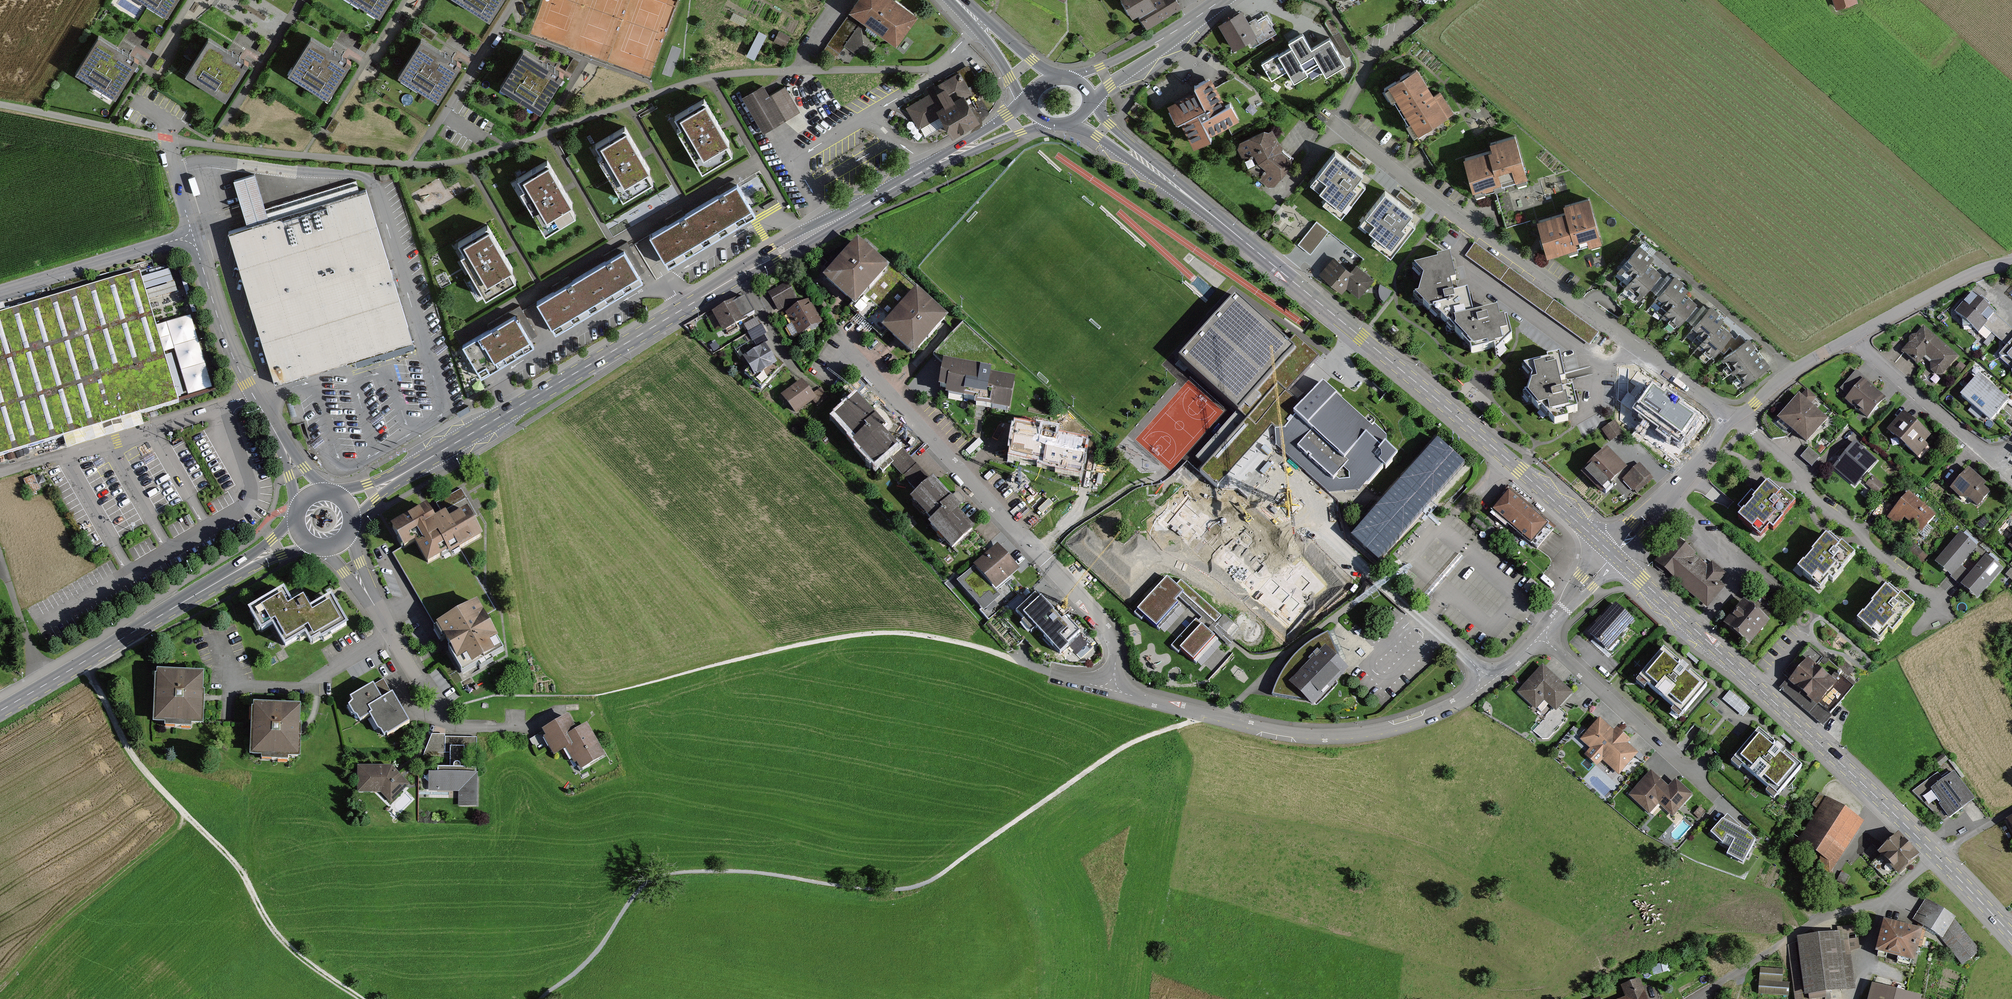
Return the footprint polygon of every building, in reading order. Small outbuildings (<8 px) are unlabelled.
[(177,0),(132,0),(164,20),(177,0)] [(390,0),(353,0),(380,16),(390,0)] [(501,0),(459,0),(489,19),(501,0)] [(851,11),(897,45),(917,18),(893,0),(859,0),(851,11)] [(1126,16),(1136,10),(1145,27),(1178,9),(1174,0),(1117,0),(1126,16)] [(1836,9),(1855,3),(1854,0),(1833,0),(1836,9)] [(1242,9),(1219,24),(1233,47),(1248,38),(1253,47),(1277,32),(1268,18),(1260,23),(1256,16),(1249,21),(1242,9)] [(841,25),(825,49),(849,64),(865,41),(841,25)] [(759,30),(747,55),(755,59),(767,33),(759,30)] [(1291,45),(1279,53),(1278,51),(1261,62),(1271,78),(1287,69),(1294,81),(1321,65),(1326,74),(1345,63),(1329,35),(1312,46),(1303,31),(1288,40),(1291,45)] [(328,99),(351,61),(312,36),(288,73),(328,99)] [(225,100),(249,62),(208,37),(185,75),(225,100)] [(438,100),(461,63),(421,38),(398,75),(438,100)] [(113,101),(136,65),(97,40),(74,77),(113,101)] [(564,74),(524,49),(500,86),(540,111),(564,74)] [(934,93),(908,108),(918,126),(931,119),(942,139),(974,120),(960,96),(983,83),(971,62),(930,86),(934,93)] [(1411,74),(1382,91),(1411,139),(1451,115),(1439,96),(1428,103),(1411,74)] [(1192,95),(1170,106),(1189,145),(1237,123),(1227,102),(1223,104),(1210,78),(1189,88),(1192,95)] [(762,88),(741,100),(762,135),(799,114),(785,91),(769,100),(762,88)] [(720,124),(705,101),(668,122),(700,175),(737,153),(720,124)] [(642,158),(626,130),(591,150),(621,203),(656,181),(642,158)] [(1266,130),(1232,146),(1243,170),(1267,188),(1289,163),(1275,148),(1266,130)] [(1490,155),(1462,161),(1470,193),(1523,181),(1513,140),(1488,145),(1490,155)] [(1340,215),(1370,179),(1335,150),(1308,182),(1326,196),(1322,201),(1340,215)] [(565,193),(548,163),(514,184),(545,238),(578,216),(565,193)] [(248,227),(224,235),(272,387),(410,343),(362,192),(270,221),(256,177),(234,184),(248,227)] [(695,209),(712,238),(754,214),(737,185),(695,209)] [(1421,218),(1385,190),(1360,221),(1377,234),(1372,240),(1392,255),(1421,218)] [(1564,217),(1536,225),(1545,258),(1598,243),(1586,201),(1561,208),(1564,217)] [(1312,227),(1285,205),(1276,216),(1304,238),(1312,227)] [(653,234),(670,263),(712,238),(695,209),(653,234)] [(504,256),(487,227),(453,246),(486,301),(519,281),(504,256)] [(885,268),(858,244),(827,278),(854,302),(885,268)] [(1623,278),(1629,283),(1639,270),(1641,271),(1648,263),(1653,255),(1640,245),(1620,270),(1626,274),(1623,278)] [(1507,271),(1474,246),(1466,257),(1499,281),(1507,271)] [(641,281),(624,251),(581,276),(598,306),(641,281)] [(1349,274),(1330,260),(1317,277),(1337,293),(1341,287),(1356,298),(1370,280),(1354,268),(1349,274)] [(1472,353),(1509,345),(1504,323),(1496,325),(1494,314),(1472,319),(1466,294),(1453,296),(1451,285),(1454,285),(1448,260),(1410,268),(1422,282),(1417,300),(1472,353)] [(1659,271),(1648,263),(1641,271),(1639,270),(1629,283),(1626,285),(1633,290),(1629,295),(1636,300),(1659,271)] [(156,281),(153,282),(155,288),(173,281),(169,269),(154,275),(156,281)] [(437,275),(442,285),(450,281),(446,271),(437,275)] [(1658,308),(1664,312),(1674,299),(1676,301),(1683,292),(1689,285),(1676,274),(1656,299),(1662,304),(1658,308)] [(0,316),(0,458),(179,405),(141,275),(0,316)] [(598,306),(581,276),(538,300),(555,331),(598,306)] [(1544,314),(1552,303),(1519,279),(1511,290),(1544,314)] [(787,284),(768,295),(775,309),(795,299),(787,284)] [(911,290),(881,325),(916,355),(946,320),(911,290)] [(1694,301),(1683,292),(1676,301),(1674,299),(1664,312),(1662,315),(1668,320),(1665,324),(1671,330),(1694,301)] [(1985,325),(1996,334),(2006,324),(1973,295),(1958,312),(1979,331),(1985,325)] [(1179,359),(1248,419),(1256,426),(1285,393),(1316,357),(1278,324),(1274,329),(1235,296),(1179,359)] [(732,301),(706,315),(715,333),(742,319),(732,301)] [(805,303),(780,316),(792,340),(817,327),(805,303)] [(1694,338),(1699,343),(1709,330),(1711,331),(1718,322),(1724,315),(1711,305),(1691,330),(1697,334),(1694,338)] [(510,315),(462,342),(483,377),(530,350),(510,315)] [(756,320),(742,327),(749,341),(763,335),(756,320)] [(1730,331),(1718,322),(1711,331),(1709,330),(1699,343),(1697,345),(1704,350),(1700,355),(1707,360),(1730,331)] [(2011,360),(2011,329),(2006,324),(1996,334),(2009,346),(2003,352),(2011,360)] [(1957,357),(1923,329),(1904,351),(1918,363),(1926,354),(1934,361),(1932,364),(1932,370),(1940,377),(1957,357)] [(1749,339),(1725,356),(1735,369),(1758,351),(1749,339)] [(761,346),(736,359),(747,379),(771,366),(761,346)] [(477,391),(486,386),(464,348),(455,354),(477,391)] [(1758,351),(1735,369),(1744,382),(1768,364),(1758,351)] [(1559,358),(1521,366),(1532,380),(1527,395),(1552,426),(1565,423),(1563,416),(1576,413),(1571,393),(1560,395),(1558,386),(1564,385),(1559,358)] [(990,372),(945,365),(941,393),(947,394),(947,396),(977,400),(977,405),(1009,410),(1013,381),(989,377),(990,372)] [(1867,381),(1857,373),(1842,392),(1848,397),(1845,402),(1867,419),(1881,399),(1863,385),(1867,381)] [(2008,402),(1979,378),(1960,401),(1988,425),(2008,402)] [(797,384),(777,399),(790,417),(810,402),(814,408),(827,399),(820,389),(808,398),(797,384)] [(1276,440),(1281,444),(1336,490),(1359,491),(1366,482),(1367,483),(1383,465),(1386,467),(1396,456),(1386,447),(1385,437),(1374,428),(1373,430),(1321,387),(1303,409),(1276,440)] [(1256,426),(1248,419),(1201,472),(1222,490),(1241,489),(1281,444),(1276,440),(1303,409),(1285,393),(1256,426)] [(1804,402),(1799,397),(1775,423),(1802,447),(1825,423),(1809,409),(1816,402),(1809,396),(1804,402)] [(849,403),(825,425),(869,474),(893,452),(849,403)] [(1600,413),(1579,426),(1585,435),(1598,426),(1607,441),(1620,433),(1610,418),(1605,421),(1600,413)] [(1902,415),(1887,432),(1915,457),(1923,447),(1920,444),(1927,436),(1902,415)] [(1006,433),(1001,462),(1047,470),(1046,474),(1079,480),(1085,447),(1006,433)] [(1876,461),(1855,445),(1835,470),(1855,487),(1876,461)] [(1813,467),(1822,458),(1810,447),(1801,457),(1813,467)] [(1617,469),(1600,451),(1575,476),(1593,493),(1617,469)] [(1648,478),(1636,466),(1620,482),(1632,494),(1648,478)] [(1990,493),(1966,471),(1949,490),(1973,512),(1990,493)] [(31,495),(42,490),(34,475),(23,480),(31,495)] [(1796,503),(1769,479),(1756,494),(1752,490),(1737,507),(1743,512),(1737,519),(1760,539),(1769,528),(1772,531),(1796,503)] [(1880,487),(1871,479),(1865,486),(1874,494),(1880,487)] [(928,482),(903,505),(948,554),(973,532),(928,482)] [(1241,489),(1222,490),(1223,505),(1204,528),(1197,521),(1184,536),(1206,555),(1198,563),(1216,579),(1220,574),(1237,588),(1241,584),(1287,624),(1317,590),(1308,581),(1325,562),(1241,489)] [(1550,530),(1504,493),(1488,512),(1533,550),(1550,530)] [(1932,518),(1906,494),(1885,516),(1897,526),(1902,520),(1917,534),(1932,518)] [(428,509),(392,530),(403,550),(416,543),(430,566),(481,538),(467,513),(447,524),(443,516),(435,521),(428,509)] [(1432,513),(1393,554),(1397,558),(1437,517),(1432,513)] [(1495,533),(1478,519),(1472,526),(1490,540),(1495,533)] [(1974,549),(1957,534),(1931,562),(1947,577),(1974,549)] [(1676,536),(1653,564),(1707,608),(1725,586),(1721,583),(1726,578),(1676,536)] [(1846,559),(1824,541),(1797,572),(1818,591),(1846,559)] [(975,567),(993,588),(1016,567),(997,547),(975,567)] [(1960,570),(1950,580),(1973,601),(2001,571),(1985,556),(1967,576),(1960,570)] [(993,588),(975,567),(959,582),(984,609),(1000,595),(993,588)] [(1165,595),(1156,587),(1133,612),(1152,630),(1179,602),(1196,617),(1169,645),(1191,666),(1214,642),(1203,630),(1216,617),(1178,582),(1165,595)] [(1062,620),(1033,590),(1002,619),(1031,650),(1043,638),(1058,653),(1080,632),(1065,616),(1062,620)] [(279,594),(245,615),(257,635),(267,629),(281,651),(302,637),(307,646),(317,640),(319,643),(343,628),(327,600),(305,614),(297,601),(287,607),(279,594)] [(1906,612),(1885,594),(1857,625),(1879,644),(1906,612)] [(1738,601),(1717,625),(1745,648),(1765,623),(1738,601)] [(478,609),(437,632),(461,676),(502,654),(478,609)] [(1632,624),(1617,611),(1591,640),(1612,659),(1623,646),(1617,641),(1632,624)] [(1211,628),(1227,642),(1240,628),(1224,614),(1211,628)] [(1341,662),(1328,632),(1312,644),(1297,656),(1287,669),(1277,682),(1270,699),(1301,703),(1308,709),(1349,670),(1341,662)] [(1849,688),(1805,650),(1781,678),(1825,715),(1849,688)] [(1706,689),(1663,653),(1639,681),(1682,718),(1706,689)] [(1570,696),(1544,671),(1520,696),(1547,721),(1536,733),(1549,745),(1574,719),(1560,706),(1570,696)] [(199,679),(149,678),(148,729),(198,729),(199,679)] [(370,719),(385,742),(410,725),(382,682),(343,707),(356,728),(370,719)] [(1748,711),(1728,694),(1721,702),(1742,719),(1748,711)] [(298,710),(249,708),(247,758),(296,759),(298,710)] [(565,722),(542,735),(554,756),(563,751),(576,774),(603,758),(586,730),(574,737),(565,722)] [(1609,735),(1595,722),(1577,740),(1589,751),(1583,757),(1593,767),(1599,761),(1614,776),(1633,757),(1624,748),(1627,744),(1613,730),(1609,735)] [(1799,769),(1757,735),(1734,763),(1776,797),(1799,769)] [(479,739),(446,738),(445,753),(450,753),(450,770),(434,770),(434,776),(425,776),(424,792),(456,792),(455,808),(478,808),(478,768),(465,768),(465,756),(478,756),(479,739)] [(405,787),(387,771),(352,770),(352,793),(377,793),(388,806),(405,787)] [(1667,791),(1649,776),(1629,799),(1650,816),(1658,807),(1673,820),(1692,799),(1674,783),(1667,791)] [(1953,776),(1927,797),(1946,821),(1972,801),(1953,776)] [(1860,824),(1823,800),(1793,846),(1830,869),(1860,824)] [(1756,831),(1729,813),(1713,831),(1730,851),(1747,860),(1756,831)] [(2002,820),(2011,838),(2011,815),(2002,820)] [(1916,859),(1896,836),(1875,854),(1896,877),(1916,859)] [(1951,918),(1924,902),(1911,920),(1937,938),(1957,966),(1975,952),(1951,918)] [(1915,934),(1879,924),(1870,955),(1907,965),(1915,934)] [(1797,937),(1787,946),(1792,992),(1850,987),(1845,933),(1797,937)] [(1760,968),(1760,995),(1789,996),(1790,985),(1784,985),(1784,968),(1760,968)] [(1638,982),(1618,988),(1622,998),(1644,998),(1638,982)] [(1865,984),(1862,998),(1917,998),(1918,995),(1865,984)]
